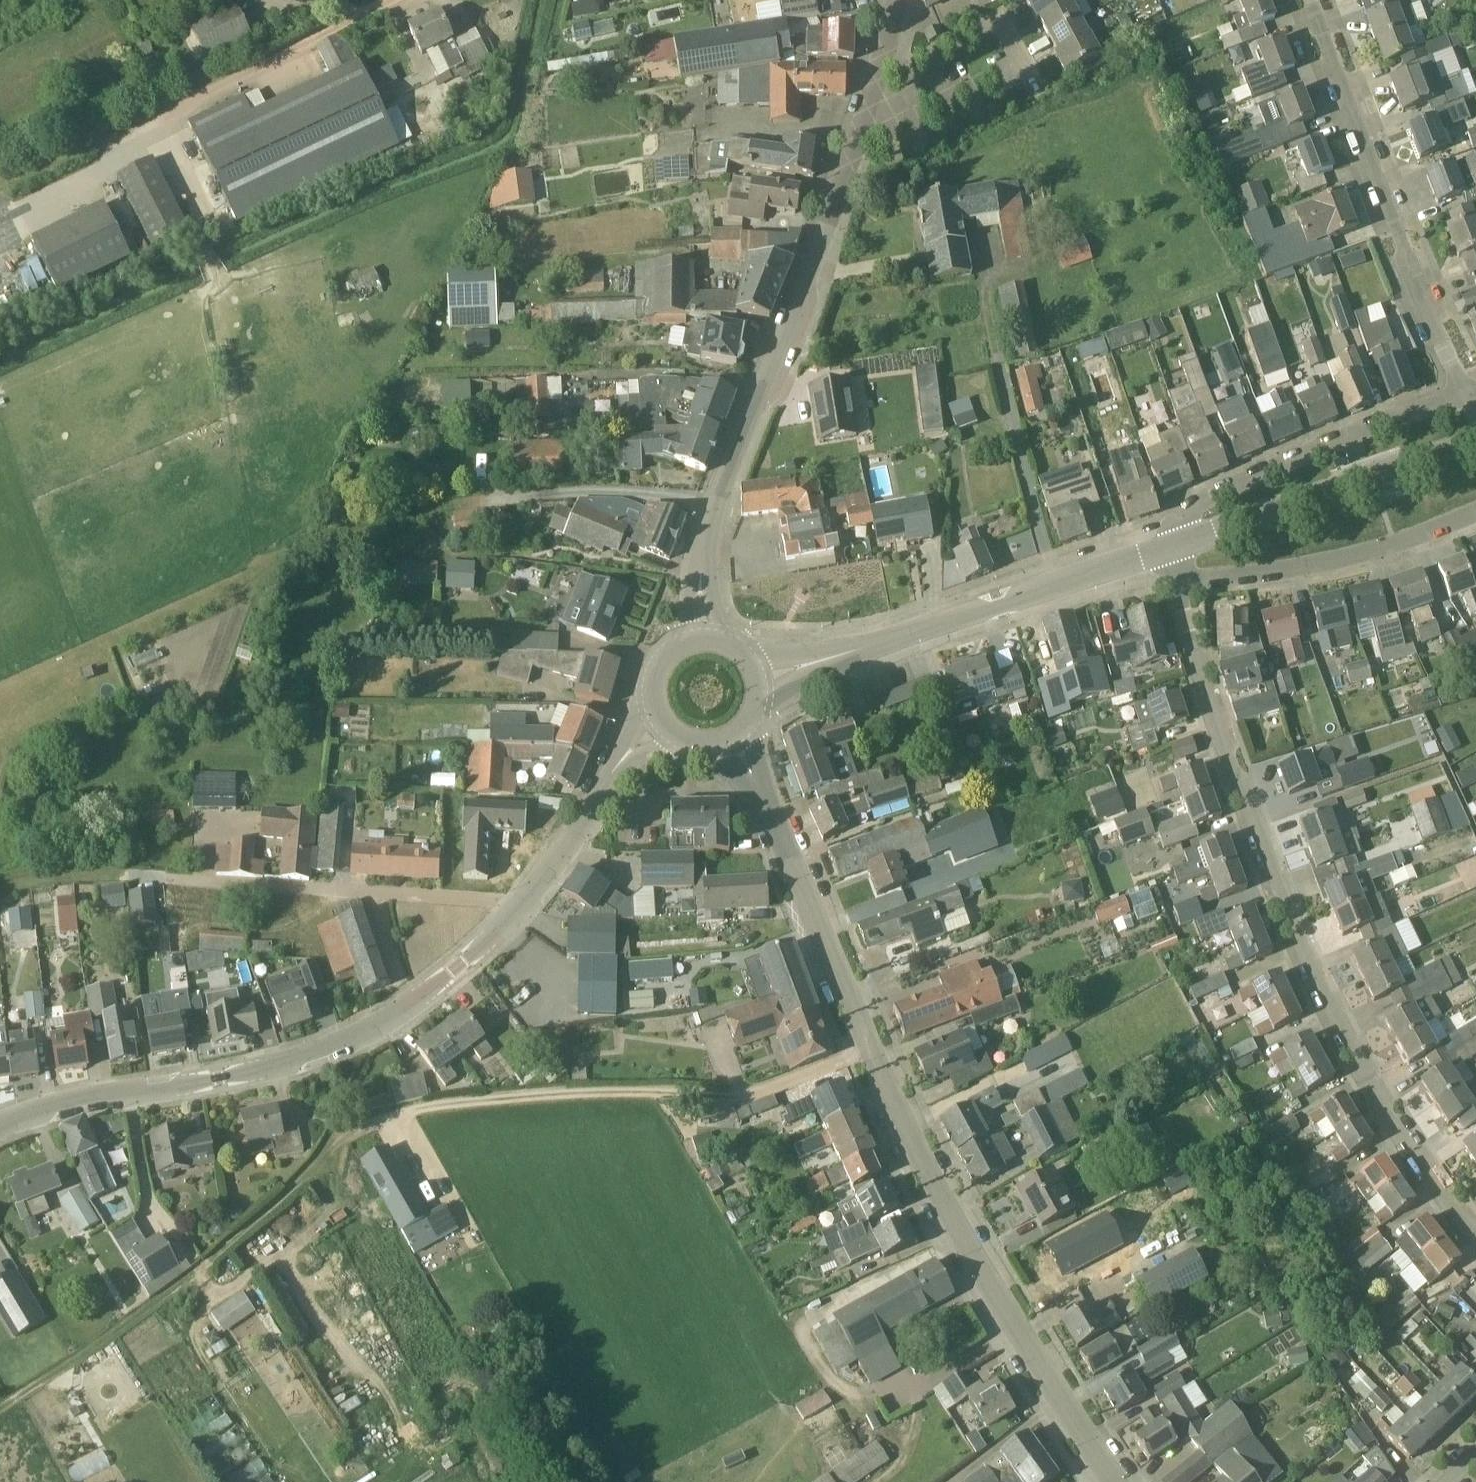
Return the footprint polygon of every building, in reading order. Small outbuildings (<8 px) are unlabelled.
[(601,15),(598,0),(592,0),(577,3),(581,19),(601,15)] [(735,32),(735,33),(786,24),(786,23),(817,19),(815,5),(843,0),(729,0),(735,32)] [(926,9),(945,0),(924,0),(926,9)] [(1072,3),(1071,0),(1030,0),(1026,2),(1037,22),(1040,21),(1057,53),(1054,55),(1065,75),(1101,56),(1090,36),(1089,37),(1071,4),(1072,3)] [(1244,16),(1233,20),(1239,33),(1221,39),(1225,51),(1243,44),(1268,35),(1263,24),(1275,19),(1267,0),(1239,0),(1244,16)] [(1379,3),(1383,12),(1366,18),(1375,42),(1405,30),(1396,7),(1406,4),(1407,3),(1409,8),(1430,0),(1386,0),(1379,3)] [(236,8),(193,29),(207,58),(250,37),(236,8)] [(439,14),(409,29),(422,56),(436,50),(448,75),(464,67),(469,77),(482,71),(479,65),(489,60),(480,42),(457,53),(439,14)] [(1118,19),(1123,30),(1131,26),(1126,15),(1118,19)] [(588,22),(573,26),(577,43),(592,39),(588,22)] [(772,65),(838,66),(838,60),(853,60),(854,27),(824,26),(824,33),(808,32),(808,37),(795,36),(795,40),(789,40),(786,24),(735,33),(735,32),(674,43),(679,77),(719,72),(772,65)] [(1405,30),(1375,42),(1384,65),(1401,59),(1404,68),(1426,60),(1423,51),(1428,48),(1419,26),(1405,31),(1405,30)] [(938,28),(925,34),(929,44),(943,38),(938,28)] [(364,83),(339,35),(317,47),(332,76),(252,114),(243,96),(189,122),(227,202),(388,122),(367,81),(364,83)] [(1282,74),(1294,70),(1282,40),(1258,49),(1263,64),(1241,72),(1252,99),(1262,95),(1287,86),(1282,74)] [(150,43),(138,48),(142,59),(154,55),(150,43)] [(1179,63),(1193,57),(1190,48),(1175,54),(1179,63)] [(388,65),(372,70),(376,85),(393,80),(388,65)] [(846,67),(838,67),(838,66),(772,65),(719,72),(679,77),(680,83),(719,76),(719,107),(771,107),(771,123),(800,123),(801,96),(845,97),(846,67)] [(1444,95),(1447,105),(1470,97),(1461,73),(1439,82),(1432,66),(1391,82),(1403,114),(1431,103),(1430,100),(1444,95)] [(1202,84),(1191,88),(1201,114),(1212,110),(1202,84)] [(1302,125),(1313,120),(1302,90),(1277,100),(1285,123),(1215,150),(1223,168),(1306,136),(1302,125)] [(1440,132),(1451,128),(1446,115),(1409,129),(1420,159),(1446,149),(1440,132)] [(1210,132),(1223,127),(1219,117),(1206,122),(1210,132)] [(1467,135),(1473,149),(1475,148),(1475,131),(1467,135)] [(818,144),(784,139),(782,152),(730,145),(729,148),(692,146),(694,180),(725,176),(726,177),(728,167),(813,179),(818,144)] [(1322,175),(1333,171),(1321,141),(1296,150),(1305,173),(1295,177),(1298,185),(1303,196),(1327,187),(1322,175)] [(109,174),(143,245),(181,227),(147,156),(109,174)] [(688,159),(665,160),(666,182),(689,181),(688,159)] [(1470,175),(1465,162),(1427,177),(1438,205),(1463,195),(1462,193),(1474,189),(1475,193),(1475,173),(1470,175)] [(492,172),(493,205),(531,204),(529,170),(492,172)] [(800,189),(752,182),(751,183),(733,180),(731,195),(728,217),(763,222),(765,209),(796,214),(800,189)] [(1018,182),(1011,183),(916,200),(931,283),(971,275),(962,223),(979,220),(978,215),(998,211),(1005,250),(1007,262),(1031,257),(1018,182)] [(1273,207),(1262,184),(1238,194),(1248,217),(1273,207)] [(1248,217),(1242,219),(1265,280),(1333,254),(1329,241),(1356,231),(1342,195),(1314,205),(1315,207),(1295,215),(1299,227),(1274,237),(1264,211),(1248,217)] [(96,204),(21,235),(44,291),(119,261),(96,204)] [(1475,219),(1475,218),(1470,206),(1452,213),(1458,225),(1448,229),(1459,258),(1463,256),(1470,275),(1475,273),(1475,222),(1475,220),(1475,219)] [(748,261),(793,264),(802,234),(789,232),(788,240),(742,237),(742,230),(711,231),(711,246),(712,246),(712,260),(748,261)] [(1083,236),(1053,247),(1062,271),(1093,260),(1083,236)] [(485,265),(493,264),(492,248),(494,241),(482,238),(480,246),(480,254),(484,254),(485,265)] [(1355,268),(1350,256),(1339,260),(1344,272),(1355,268)] [(1313,279),(1335,271),(1330,257),(1308,265),(1313,279)] [(793,264),(748,261),(741,294),(708,295),(708,296),(688,297),(689,265),(635,266),(635,301),(551,304),(552,325),(643,321),(642,325),(655,324),(686,324),(686,318),(689,317),(737,317),(736,315),(770,320),(793,264)] [(355,287),(374,279),(370,268),(351,276),(355,287)] [(604,271),(566,275),(568,295),(604,291),(604,271)] [(450,330),(497,328),(495,273),(447,275),(447,279),(449,316),(450,330)] [(1023,285),(1003,289),(1020,360),(1038,355),(1023,285)] [(1335,301),(1345,298),(1341,287),(1331,291),(1335,301)] [(1462,295),(1475,335),(1475,290),(1462,295)] [(1356,328),(1345,298),(1335,301),(1330,303),(1341,333),(1356,328)] [(1249,311),(1255,330),(1270,325),(1263,306),(1249,311)] [(1159,317),(1144,325),(1152,342),(1167,334),(1159,317)] [(1398,342),(1389,345),(1385,336),(1395,333),(1391,322),(1368,330),(1366,331),(1370,340),(1373,351),(1390,399),(1415,390),(1398,342)] [(743,329),(707,323),(706,326),(691,324),(690,333),(705,336),(702,350),(689,348),(687,359),(737,367),(737,364),(739,364),(742,362),(743,354),(739,350),(743,329)] [(1255,330),(1247,333),(1264,379),(1286,371),(1270,325),(1255,330)] [(1121,345),(1117,331),(1105,336),(1106,338),(1110,349),(1121,345)] [(490,333),(466,333),(467,350),(490,349),(490,333)] [(1316,339),(1303,344),(1311,366),(1324,361),(1316,339)] [(1366,389),(1369,388),(1354,351),(1339,357),(1339,358),(1348,378),(1334,384),(1348,415),(1373,405),(1366,389)] [(1206,419),(1218,415),(1194,354),(1179,359),(1189,385),(1167,393),(1180,428),(1189,454),(1190,456),(1201,482),(1228,470),(1206,419)] [(1054,368),(1052,360),(1043,362),(1045,370),(1054,368)] [(1242,367),(1227,374),(1236,396),(1250,390),(1242,367)] [(1033,379),(1040,377),(1037,368),(1018,373),(1028,414),(1042,410),(1033,379)] [(944,431),(937,376),(916,379),(924,434),(944,431)] [(722,431),(736,394),(708,384),(692,381),(644,379),(638,385),(639,397),(629,398),(630,418),(552,423),(550,402),(562,401),(561,380),(549,380),(517,382),(519,404),(526,404),(527,419),(528,419),(529,437),(655,430),(666,430),(665,413),(684,419),(684,418),(722,431)] [(1319,380),(1308,384),(1313,396),(1298,403),(1311,431),(1336,420),(1319,380)] [(437,382),(438,409),(467,408),(466,381),(437,382)] [(849,382),(834,385),(810,388),(815,414),(819,413),(823,441),(857,435),(849,382)] [(1290,410),(1289,410),(1281,392),(1270,397),(1277,415),(1263,421),(1274,447),(1301,436),(1290,410)] [(968,399),(949,406),(954,419),(973,412),(968,399)] [(1245,406),(1230,412),(1237,429),(1225,434),(1237,463),(1264,451),(1245,406)] [(684,418),(684,419),(689,421),(686,430),(681,430),(681,429),(666,430),(655,430),(656,438),(614,440),(616,472),(642,471),(641,459),(662,458),(706,473),(722,431),(684,418)] [(1188,454),(1189,454),(1180,428),(1158,438),(1161,446),(1146,454),(1153,469),(1151,470),(1163,498),(1192,486),(1180,458),(1178,454),(1187,450),(1188,454)] [(935,459),(948,450),(941,441),(929,449),(935,459)] [(561,443),(513,446),(515,485),(563,482),(561,443)] [(1140,460),(1126,465),(1132,490),(1120,495),(1129,523),(1158,514),(1140,460)] [(1089,473),(1041,490),(1051,516),(1060,546),(1087,537),(1079,511),(1100,504),(1089,473)] [(779,513),(784,544),(780,544),(782,557),(786,557),(787,561),(839,551),(837,541),(832,542),(828,517),(847,513),(850,529),(872,525),(869,509),(867,494),(823,503),(817,477),(794,480),(741,488),(742,518),(779,513)] [(687,520),(660,509),(647,507),(646,510),(632,505),(621,501),(578,501),(573,513),(558,507),(549,529),(564,536),(563,537),(603,553),(605,548),(618,554),(623,542),(670,561),(687,520)] [(926,503),(872,513),(877,544),(905,539),(906,544),(933,539),(926,503)] [(975,529),(962,535),(968,549),(955,554),(966,584),(993,572),(975,529)] [(1464,559),(1438,569),(1450,600),(1462,595),(1471,617),(1475,615),(1475,591),(1464,559)] [(476,564),(447,562),(446,590),(474,592),(476,564)] [(437,565),(415,564),(398,563),(397,584),(437,586),(437,565)] [(626,592),(597,581),(582,574),(570,603),(562,625),(606,642),(626,592)] [(1429,606),(1432,604),(1422,574),(1389,586),(1399,616),(1409,613),(1420,643),(1440,636),(1429,606)] [(1404,642),(1399,621),(1387,624),(1378,588),(1350,595),(1357,624),(1371,621),(1379,649),(1383,665),(1416,656),(1412,645),(1404,648),(1404,642)] [(1348,628),(1340,598),(1312,605),(1325,653),(1336,651),(1352,647),(1348,628)] [(1290,610),(1262,618),(1270,648),(1282,645),(1287,667),(1303,664),(1290,610)] [(1162,641),(1165,638),(1162,629),(1158,628),(1154,611),(1128,618),(1133,635),(1111,641),(1118,667),(1132,663),(1134,670),(1167,661),(1162,641)] [(1067,705),(1112,693),(1103,663),(1087,667),(1085,660),(1072,614),(1043,623),(1059,677),(1041,683),(1052,722),(1070,716),(1067,705)] [(1246,616),(1218,617),(1219,651),(1221,651),(1221,668),(1243,663),(1243,650),(1247,650),(1246,616)] [(372,619),(371,634),(384,635),(385,620),(372,619)] [(1456,632),(1444,638),(1455,659),(1467,653),(1456,632)] [(512,653),(558,654),(559,637),(513,635),(512,653)] [(512,653),(504,653),(497,676),(528,684),(533,668),(579,681),(575,697),(609,706),(620,664),(587,655),(558,654),(512,653)] [(1264,657),(1252,661),(1243,663),(1221,668),(1221,669),(1220,670),(1228,696),(1259,687),(1264,687),(1267,695),(1254,698),(1232,706),(1238,725),(1281,711),(1264,657)] [(1025,691),(1017,668),(989,677),(984,662),(973,666),(971,659),(962,662),(974,701),(994,695),(996,701),(1025,691)] [(974,701),(962,662),(953,665),(955,672),(944,675),(949,691),(936,695),(946,724),(978,713),(974,701)] [(1368,664),(1346,669),(1350,685),(1371,680),(1368,664)] [(1288,671),(1273,676),(1280,696),(1294,691),(1288,671)] [(880,697),(884,708),(885,710),(936,693),(930,676),(929,677),(918,681),(917,682),(880,697)] [(160,687),(152,690),(155,697),(163,694),(160,687)] [(1177,694),(1135,709),(1141,726),(1127,731),(1135,754),(1158,745),(1154,734),(1187,722),(1177,694)] [(333,719),(343,720),(345,705),(334,704),(333,719)] [(603,724),(572,711),(560,739),(553,737),(554,732),(525,731),(526,718),(502,718),(491,718),(491,717),(490,733),(468,732),(468,747),(559,749),(588,760),(603,724)] [(846,746),(854,743),(876,736),(869,713),(819,728),(784,741),(804,798),(817,794),(821,806),(885,785),(880,771),(855,778),(846,746)] [(1050,751),(1067,745),(1062,729),(1044,735),(1050,751)] [(1192,739),(1169,747),(1175,762),(1197,754),(1192,739)] [(1462,748),(1457,740),(1443,747),(1448,755),(1461,748),(1462,748)] [(468,747),(467,747),(466,770),(471,771),(470,783),(478,784),(477,795),(488,795),(514,796),(514,794),(515,776),(510,775),(511,762),(532,763),(532,760),(555,760),(547,779),(575,790),(588,760),(559,749),(468,747)] [(1315,773),(1335,766),(1330,750),(1280,769),(1290,796),(1319,785),(1315,773)] [(1202,766),(1160,781),(1165,794),(1179,788),(1184,802),(1211,792),(1202,766)] [(1359,785),(1354,770),(1331,777),(1336,792),(1359,785)] [(904,779),(885,785),(834,802),(810,812),(824,842),(849,830),(845,821),(911,800),(910,798),(942,789),(936,771),(904,780),(904,779)] [(236,775),(194,774),(193,809),(236,810),(236,775)] [(949,799),(969,792),(965,781),(945,788),(949,799)] [(1125,811),(1116,788),(1089,799),(1098,822),(1125,811)] [(1362,791),(1342,798),(1347,810),(1366,803),(1362,791)] [(1211,792),(1184,802),(1189,815),(1174,821),(1155,828),(1164,849),(1187,840),(1185,832),(1221,819),(1211,792)] [(415,794),(399,793),(398,812),(413,813),(415,794)] [(1454,793),(1410,811),(1422,844),(1469,826),(1454,793)] [(480,875),(480,869),(491,869),(492,870),(492,871),(494,872),(495,873),(496,873),(498,873),(499,873),(500,873),(501,873),(501,872),(502,872),(503,871),(504,870),(505,869),(505,868),(505,867),(505,866),(505,865),(505,864),(505,863),(504,862),(504,861),(503,861),(502,860),(501,859),(500,859),(499,858),(498,858),(496,858),(495,859),(494,859),(492,860),(492,861),(491,862),(481,862),(482,831),(521,833),(522,805),(458,802),(457,830),(460,830),(459,874),(480,875)] [(1330,814),(1336,812),(1332,802),(1313,809),(1316,818),(1300,824),(1308,847),(1338,836),(1330,814)] [(729,803),(697,804),(671,804),(673,854),(730,853),(729,803)] [(339,807),(323,806),(321,836),(337,837),(339,807)] [(967,814),(922,831),(929,848),(868,870),(878,896),(908,884),(903,870),(933,858),(932,857),(951,850),(956,862),(995,845),(989,833),(980,809),(967,814)] [(1145,810),(1113,823),(1123,848),(1154,836),(1145,810)] [(315,817),(264,812),(262,838),(286,840),(282,879),(309,881),(310,872),(315,872),(317,851),(312,851),(315,817)] [(929,848),(922,831),(918,821),(887,833),(888,836),(871,843),(869,839),(829,854),(840,881),(868,870),(929,848)] [(1087,823),(1073,829),(1076,837),(1090,831),(1087,823)] [(1352,831),(1338,836),(1308,847),(1317,871),(1333,865),(1336,874),(1355,867),(1352,858),(1360,854),(1352,831)] [(439,854),(403,852),(404,842),(384,842),(385,834),(368,833),(368,850),(354,850),(352,874),(438,879),(439,854)] [(1228,838),(1186,853),(1190,865),(1174,871),(1178,885),(1209,874),(1237,864),(1228,838)] [(252,863),(253,843),(233,841),(230,850),(216,849),(214,876),(263,879),(264,864),(252,863)] [(1371,883),(1398,873),(1396,868),(1406,865),(1401,851),(1391,854),(1355,867),(1336,874),(1340,884),(1324,891),(1333,914),(1363,901),(1377,896),(1371,883)] [(691,856),(643,856),(644,888),(692,888),(691,856)] [(1209,874),(1214,888),(1200,893),(1205,906),(1247,891),(1237,864),(1209,874)] [(766,878),(707,882),(706,865),(696,866),(699,924),(724,923),(723,911),(768,908),(766,878)] [(625,902),(580,871),(565,895),(593,914),(600,904),(616,915),(617,914),(616,920),(633,919),(632,900),(625,902)] [(1386,913),(1371,920),(1363,901),(1333,914),(1343,937),(1360,931),(1363,940),(1382,931),(1382,932),(1390,929),(1395,927),(1395,926),(1431,911),(1474,890),(1469,879),(1461,882),(1461,881),(1425,896),(1424,895),(1385,911),(1386,913)] [(1063,901),(1084,900),(1083,880),(1061,881),(1063,901)] [(965,910),(962,902),(974,897),(968,881),(955,886),(956,891),(859,925),(868,950),(912,934),(917,947),(943,937),(936,920),(965,910)] [(104,911),(126,908),(123,887),(101,890),(104,911)] [(164,888),(132,892),(133,903),(165,900),(164,888)] [(1131,913),(1124,895),(1092,907),(1099,925),(1131,913)] [(75,899),(57,901),(60,933),(78,931),(75,899)] [(1196,899),(1174,907),(1181,927),(1203,918),(1196,899)] [(682,914),(696,914),(695,900),(681,901),(682,914)] [(361,901),(335,910),(339,922),(319,929),(336,976),(355,970),(364,995),(391,986),(361,901)] [(1192,923),(1200,943),(1214,937),(1229,931),(1234,945),(1263,932),(1254,910),(1226,922),(1222,911),(1203,918),(1192,923)] [(14,915),(16,932),(33,930),(31,913),(14,915)] [(616,921),(568,920),(568,957),(616,958),(616,921)] [(1382,942),(1386,940),(1393,937),(1390,929),(1382,932),(1382,931),(1363,940),(1367,950),(1352,957),(1363,979),(1393,965),(1382,942)] [(1263,932),(1234,945),(1240,959),(1226,965),(1230,974),(1272,956),(1263,932)] [(272,944),(247,943),(248,938),(200,934),(199,952),(246,955),(246,956),(271,958),(272,944)] [(1179,945),(1174,935),(1149,947),(1153,955),(1179,945)] [(630,959),(628,936),(617,937),(619,960),(630,959)] [(817,1011),(792,946),(762,957),(777,997),(786,1023),(817,1011)] [(201,954),(186,957),(189,975),(205,972),(201,954)] [(1438,963),(1446,977),(1457,972),(1456,970),(1464,966),(1458,954),(1438,963)] [(618,960),(579,959),(578,1015),(616,1016),(618,960)] [(298,969),(299,971),(279,979),(266,983),(267,987),(284,1033),(312,1023),(302,996),(308,994),(308,996),(325,989),(315,961),(298,969)] [(1393,965),(1363,979),(1374,1002),(1390,995),(1394,1003),(1446,977),(1438,963),(1416,973),(1401,982),(1393,965)] [(672,979),(671,965),(631,968),(632,982),(672,979)] [(1015,998),(1021,995),(1010,966),(982,976),(978,965),(940,978),(945,992),(894,1009),(905,1038),(969,1014),(1002,1002),(1015,997),(1015,998)] [(1457,972),(1446,977),(1451,988),(1462,982),(1457,972)] [(1229,986),(1223,974),(1190,989),(1195,1001),(1206,996),(1229,986)] [(1280,974),(1239,995),(1243,1003),(1257,996),(1264,1009),(1290,996),(1280,974)] [(1446,977),(1394,1003),(1399,1013),(1385,1021),(1397,1043),(1426,1027),(1425,1026),(1437,1020),(1441,1017),(1431,999),(1452,989),(1446,977)] [(142,1043),(136,1011),(118,1014),(113,985),(87,990),(92,1019),(103,1017),(111,1064),(137,1060),(135,1044),(142,1043)] [(1211,1007),(1234,997),(1229,986),(1206,996),(1211,1007)] [(179,1016),(191,1013),(187,991),(142,1000),(152,1057),(185,1051),(179,1016)] [(690,993),(692,1008),(708,1005),(706,991),(690,993)] [(629,995),(631,1017),(657,1014),(655,993),(629,995)] [(42,995),(25,996),(27,1021),(44,1020),(42,995)] [(1301,1019),(1290,996),(1264,1009),(1271,1023),(1256,1031),(1261,1039),(1301,1019)] [(201,997),(190,999),(192,1012),(204,1010),(201,997)] [(786,1023),(777,997),(727,1016),(739,1047),(784,1030),(798,1068),(833,1055),(817,1011),(786,1023)] [(1021,1012),(1015,998),(1003,1002),(1008,1017),(1021,1012)] [(253,1008),(241,1010),(240,1006),(208,1012),(214,1046),(246,1040),(246,1036),(258,1034),(253,1008)] [(83,1043),(95,1041),(91,1015),(65,1020),(65,1021),(50,1023),(58,1074),(88,1068),(83,1043)] [(482,1039),(482,1038),(465,1016),(441,1033),(459,1056),(470,1047),(481,1061),(492,1052),(482,1039)] [(1430,1064),(1472,1039),(1465,1028),(1448,1038),(1437,1020),(1425,1026),(1426,1027),(1397,1043),(1410,1065),(1425,1056),(1430,1064)] [(1472,1039),(1475,1037),(1475,1021),(1465,1028),(1472,1039)] [(36,1047),(35,1047),(33,1032),(6,1036),(8,1051),(12,1080),(40,1076),(36,1047)] [(441,1033),(418,1051),(446,1088),(458,1079),(448,1065),(459,1056),(441,1033)] [(930,1086),(960,1072),(966,1086),(993,1072),(983,1050),(970,1056),(961,1035),(916,1054),(930,1086)] [(1296,1072),(1322,1058),(1310,1036),(1270,1059),(1275,1068),(1289,1060),(1296,1072)] [(1063,1037),(1044,1047),(1051,1060),(1070,1050),(1063,1037)] [(1436,1074),(1421,1084),(1435,1104),(1461,1087),(1473,1079),(1463,1064),(1475,1056),(1475,1037),(1472,1039),(1430,1064),(1436,1074)] [(1257,1051),(1252,1040),(1230,1051),(1235,1062),(1257,1051)] [(8,1051),(0,1052),(0,1082),(12,1080),(8,1051)] [(1240,1071),(1254,1064),(1251,1056),(1236,1063),(1240,1071)] [(1334,1079),(1322,1058),(1296,1072),(1303,1085),(1289,1093),(1294,1101),(1334,1079)] [(1080,1072),(1061,1082),(1068,1096),(1087,1086),(1080,1072)] [(423,1075),(391,1083),(397,1106),(428,1098),(423,1075)] [(843,1083),(785,1110),(789,1118),(784,1120),(787,1126),(818,1112),(824,1125),(856,1111),(843,1083)] [(1473,1106),(1461,1087),(1435,1104),(1449,1125),(1464,1116),(1470,1126),(1475,1122),(1475,1104),(1473,1106)] [(958,1154),(987,1139),(978,1120),(1003,1106),(995,1090),(972,1102),(974,1105),(941,1122),(958,1154)] [(1048,1109),(1040,1092),(1014,1105),(1017,1111),(1002,1119),(1006,1129),(1023,1122),(1048,1109)] [(778,1107),(774,1097),(736,1111),(740,1122),(778,1107)] [(1344,1097),(1309,1118),(1315,1127),(1326,1120),(1335,1134),(1358,1119),(1344,1097)] [(299,1127),(281,1131),(277,1109),(242,1117),(248,1145),(249,1145),(251,1156),(274,1152),(275,1159),(304,1153),(299,1127)] [(1048,1109),(1023,1122),(1041,1160),(1067,1147),(1048,1109)] [(856,1111),(824,1125),(828,1133),(795,1148),(800,1160),(833,1144),(839,1156),(843,1167),(871,1155),(875,1153),(856,1111)] [(1244,1115),(1235,1120),(1240,1130),(1250,1124),(1244,1115)] [(1299,1129),(1291,1116),(1265,1131),(1273,1144),(1299,1129)] [(1335,1134),(1344,1148),(1332,1155),(1338,1164),(1372,1143),(1358,1119),(1335,1134)] [(103,1149),(100,1151),(86,1120),(60,1132),(91,1199),(107,1192),(98,1174),(111,1168),(103,1149)] [(109,1123),(114,1136),(125,1131),(123,1121),(109,1123)] [(211,1137),(185,1142),(183,1131),(152,1136),(159,1175),(190,1170),(190,1168),(215,1163),(211,1137)] [(1014,1159),(1001,1133),(987,1139),(958,1154),(975,1186),(1004,1170),(1002,1165),(1014,1159)] [(716,1154),(710,1134),(692,1139),(698,1160),(716,1154)] [(1463,1147),(1475,1167),(1475,1138),(1463,1147)] [(1111,1151),(1100,1143),(1093,1154),(1104,1161),(1111,1151)] [(387,1149),(363,1163),(403,1234),(415,1254),(458,1229),(448,1210),(428,1221),(387,1149)] [(871,1155),(843,1167),(843,1168),(807,1183),(813,1197),(831,1189),(849,1180),(853,1191),(881,1177),(871,1155)] [(748,1169),(759,1165),(755,1156),(744,1160),(748,1169)] [(1399,1181),(1384,1159),(1350,1183),(1357,1193),(1369,1184),(1378,1197),(1399,1181)] [(52,1171),(28,1180),(26,1175),(17,1179),(19,1184),(11,1187),(18,1205),(19,1205),(25,1222),(35,1218),(50,1211),(44,1195),(59,1189),(52,1171)] [(1053,1172),(1039,1179),(1017,1190),(1028,1210),(1032,1208),(1042,1227),(1074,1211),(1053,1172)] [(706,1183),(711,1180),(708,1174),(702,1177),(706,1183)] [(723,1188),(717,1177),(711,1180),(706,1183),(712,1194),(723,1188)] [(1399,1181),(1378,1197),(1387,1210),(1375,1219),(1381,1228),(1415,1203),(1399,1181)] [(862,1226),(899,1210),(887,1184),(857,1198),(861,1207),(842,1216),(849,1232),(825,1243),(830,1254),(833,1253),(833,1254),(868,1238),(862,1226)] [(76,1190),(62,1199),(77,1224),(78,1223),(84,1233),(97,1225),(76,1190)] [(1320,1192),(1300,1205),(1315,1226),(1334,1213),(1320,1192)] [(228,1214),(230,1220),(236,1222),(241,1220),(243,1214),(241,1209),(235,1207),(230,1209),(228,1214)] [(746,1207),(736,1212),(740,1218),(750,1214),(746,1207)] [(1412,1266),(1444,1240),(1427,1219),(1395,1245),(1401,1253),(1412,1266)] [(805,1220),(788,1229),(791,1236),(808,1228),(805,1220)] [(868,1238),(833,1254),(836,1261),(840,1270),(851,1265),(881,1251),(884,1258),(915,1245),(904,1221),(868,1238)] [(1116,1226),(1058,1256),(1073,1286),(1132,1256),(1116,1226)] [(1382,1241),(1374,1230),(1349,1250),(1346,1245),(1331,1257),(1341,1270),(1355,1260),(1356,1261),(1382,1241)] [(119,1246),(126,1258),(134,1254),(147,1245),(140,1233),(119,1246)] [(160,1237),(147,1245),(134,1254),(152,1284),(179,1267),(160,1237)] [(1444,1240),(1412,1266),(1422,1279),(1428,1288),(1461,1261),(1444,1240)] [(1382,1241),(1356,1261),(1355,1262),(1364,1272),(1390,1252),(1382,1241)] [(1334,1253),(1341,1248),(1337,1242),(1330,1247),(1334,1253)] [(7,1250),(0,1255),(0,1281),(8,1295),(27,1283),(7,1250)] [(1207,1278),(1192,1251),(1140,1280),(1155,1307),(1207,1278)] [(882,1336),(954,1295),(936,1262),(834,1322),(856,1362),(859,1367),(890,1350),(882,1336)] [(1411,1295),(1393,1311),(1401,1320),(1419,1304),(1411,1295)] [(1435,1315),(1450,1322),(1455,1310),(1440,1304),(1435,1315)] [(1115,1314),(1110,1305),(1094,1314),(1090,1306),(1061,1322),(1078,1350),(1106,1335),(1099,1323),(1115,1314)] [(1280,1311),(1264,1314),(1266,1330),(1282,1327),(1282,1323),(1280,1313),(1280,1311)] [(1417,1326),(1426,1319),(1420,1312),(1411,1320),(1417,1326)] [(1137,1352),(1146,1366),(1180,1346),(1172,1332),(1137,1352)] [(1473,1336),(1467,1342),(1475,1352),(1475,1339),(1473,1336)] [(1134,1353),(1132,1351),(1138,1348),(1132,1338),(1115,1347),(1110,1338),(1080,1355),(1093,1377),(1134,1353)] [(1323,1356),(1335,1371),(1348,1360),(1336,1346),(1323,1356)] [(1290,1367),(1309,1364),(1306,1347),(1287,1350),(1290,1367)] [(1174,1369),(1167,1356),(1147,1367),(1104,1391),(1118,1415),(1146,1398),(1140,1388),(1174,1369)] [(1464,1409),(1475,1398),(1475,1385),(1450,1358),(1444,1364),(1455,1376),(1443,1386),(1464,1409)] [(1181,1391),(1186,1388),(1177,1373),(1166,1379),(1167,1381),(1150,1390),(1159,1404),(1160,1406),(1182,1393),(1181,1391)] [(1421,1384),(1410,1374),(1403,1381),(1413,1391),(1421,1384)] [(1013,1411),(997,1385),(983,1393),(980,1388),(974,1393),(962,1375),(945,1386),(957,1404),(968,1397),(980,1416),(987,1428),(1013,1411)] [(1391,1404),(1366,1377),(1354,1389),(1365,1401),(1368,1399),(1381,1413),(1391,1404)] [(1413,1391),(1403,1381),(1395,1388),(1405,1398),(1413,1391)] [(1464,1409),(1443,1386),(1425,1404),(1446,1426),(1464,1409)] [(823,1390),(794,1406),(803,1421),(832,1404),(823,1390)] [(1154,1408),(1154,1409),(1141,1417),(1150,1431),(1135,1441),(1149,1462),(1177,1444),(1164,1424),(1171,1418),(1186,1441),(1189,1439),(1202,1453),(1164,1481),(1194,1481),(1212,1467),(1253,1436),(1230,1403),(1202,1425),(1182,1393),(1160,1406),(1159,1404),(1154,1408)] [(190,1448),(231,1424),(213,1394),(172,1419),(190,1448)] [(1428,1443),(1446,1426),(1425,1404),(1406,1421),(1428,1443)] [(1384,1420),(1377,1426),(1388,1437),(1387,1438),(1409,1461),(1428,1443),(1406,1421),(1395,1431),(1384,1420)] [(1358,1423),(1346,1433),(1361,1451),(1372,1441),(1358,1423)] [(1028,1435),(1002,1455),(1001,1455),(985,1466),(987,1469),(968,1481),(1008,1481),(1043,1456),(1028,1435)] [(877,1443),(829,1475),(830,1475),(819,1481),(860,1481),(889,1462),(877,1443)] [(1381,1479),(1391,1471),(1377,1450),(1363,1460),(1372,1469),(1357,1481),(1383,1481),(1381,1479)] [(1215,1468),(1224,1479),(1221,1481),(1257,1481),(1234,1453),(1215,1468)] [(101,1454),(79,1463),(85,1477),(107,1467),(101,1454)] [(1008,1481),(1051,1481),(1058,1477),(1043,1456),(1008,1481)]
